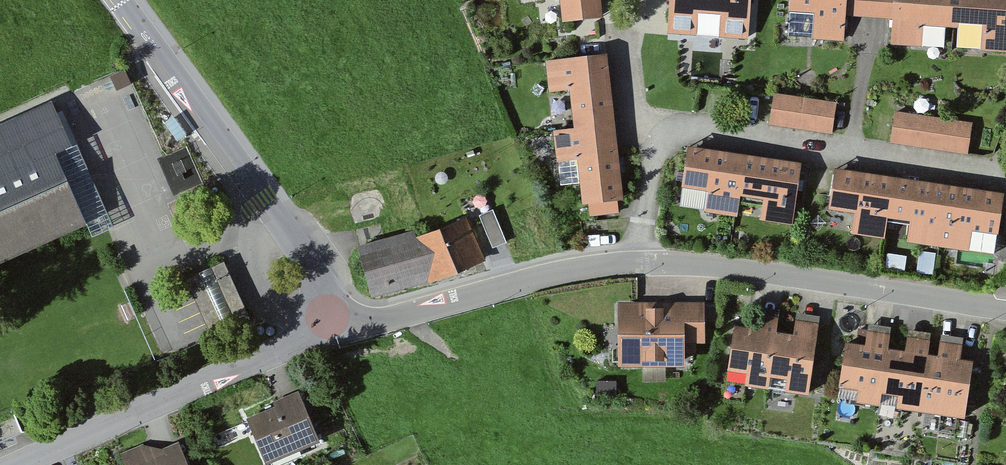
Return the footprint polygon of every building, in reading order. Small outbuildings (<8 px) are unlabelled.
[(564,23),(602,19),(600,0),(562,0),(564,23)] [(668,32),(748,37),(751,0),(670,0),(668,32)] [(788,41),(848,45),(850,15),(871,17),(872,0),(791,0),(788,41)] [(953,0),(872,0),(871,17),(891,18),(889,48),(949,52),(953,0)] [(950,52),(1005,56),(1005,0),(953,0),(950,52)] [(607,56),(548,62),(551,93),(572,91),(575,132),(615,128),(607,56)] [(789,98),(773,96),(769,124),(785,127),(789,98)] [(805,101),(789,99),(785,127),(801,129),(805,101)] [(821,103),(805,101),(801,129),(817,131),(821,103)] [(0,125),(0,262),(78,227),(48,160),(70,150),(49,103),(0,125)] [(837,105),(821,103),(817,131),(833,133),(837,105)] [(909,115),(893,113),(889,141),(905,143),(909,115)] [(925,117),(909,115),(905,143),(921,145),(925,117)] [(957,122),(925,117),(921,145),(953,150),(957,122)] [(973,124),(957,122),(953,150),(969,152),(973,124)] [(575,132),(554,134),(559,187),(578,185),(580,206),(589,205),(590,215),(619,212),(618,202),(622,202),(615,128),(575,132)] [(704,212),(735,217),(744,160),(687,151),(681,189),(707,193),(704,212)] [(761,221),(792,225),(801,168),(744,160),(738,197),(764,201),(761,221)] [(852,234),(883,239),(886,220),(892,182),(835,173),(829,211),(855,215),(852,234)] [(909,243),(940,247),(949,190),(892,182),(886,220),(912,224),(909,243)] [(940,247),(996,256),(1004,198),(949,190),(940,247)] [(493,210),(480,215),(493,247),(506,241),(493,210)] [(465,217),(359,248),(373,297),(483,260),(465,217)] [(216,338),(254,320),(225,260),(187,278),(216,338)] [(707,303),(615,302),(615,366),(680,366),(680,344),(706,344),(707,303)] [(749,332),(729,329),(721,382),(765,388),(773,335),(776,317),(752,313),(749,332)] [(793,339),(773,336),(765,388),(809,395),(817,342),(819,323),(796,320),(793,339)] [(864,349),(844,346),(836,399),(880,405),(888,352),(890,334),(867,330),(864,349)] [(908,356),(888,353),(880,405),(923,412),(931,359),(934,340),(910,337),(908,356)] [(944,415),(955,343),(941,341),(938,360),(931,359),(923,412),(944,415)] [(968,345),(955,343),(944,415),(967,418),(975,366),(965,365),(968,345)] [(242,421),(260,464),(264,464),(315,444),(296,399),(242,421)] [(119,458),(122,464),(182,464),(174,446),(160,452),(143,448),(119,458)]
